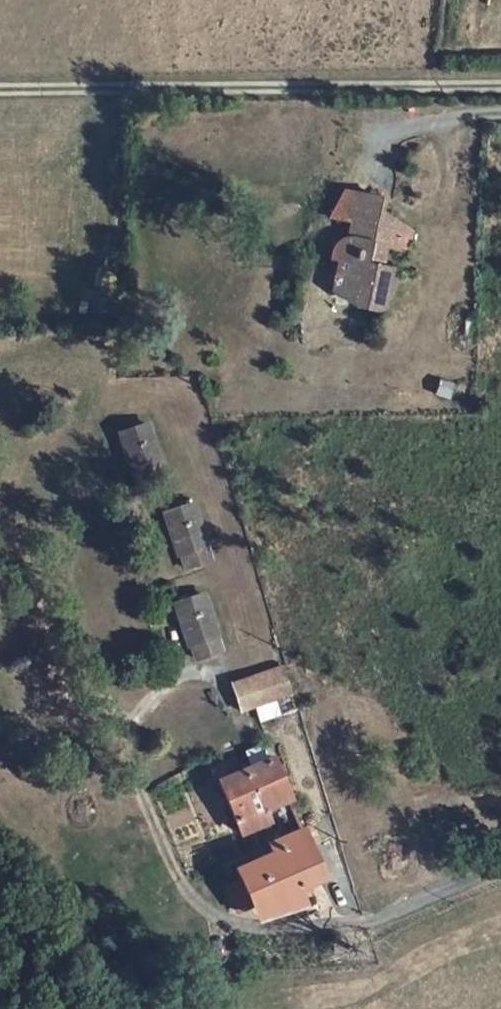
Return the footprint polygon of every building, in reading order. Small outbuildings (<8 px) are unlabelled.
[(354,174),(296,165),(289,190),(307,194),(305,209),(298,211),(292,213),(289,217),(289,224),(293,231),(300,235),(303,236),(300,260),(330,265),(328,274),(352,277),(359,237),(349,235),(352,213),(379,218),(383,197),(351,192),(354,174)] [(146,431),(115,440),(135,501),(165,490),(146,431)] [(193,507),(162,516),(180,573),(210,565),(193,507)] [(205,594),(177,602),(195,661),(222,653),(205,594)] [(237,684),(245,711),(290,697),(282,670),(237,684)] [(222,766),(227,779),(244,772),(238,760),(222,766)] [(287,782),(276,760),(250,770),(259,792),(287,782)] [(222,781),(227,779),(222,766),(217,769),(222,781)] [(259,792),(250,770),(244,772),(227,779),(222,781),(244,831),(274,821),(269,807),(294,798),(287,782),(259,792)] [(257,863),(276,907),(281,920),(311,905),(305,890),(331,878),(308,829),(273,843),(278,854),(257,863)] [(276,907),(257,863),(239,870),(246,886),(232,892),(242,916),(256,910),(258,915),(276,907)]
